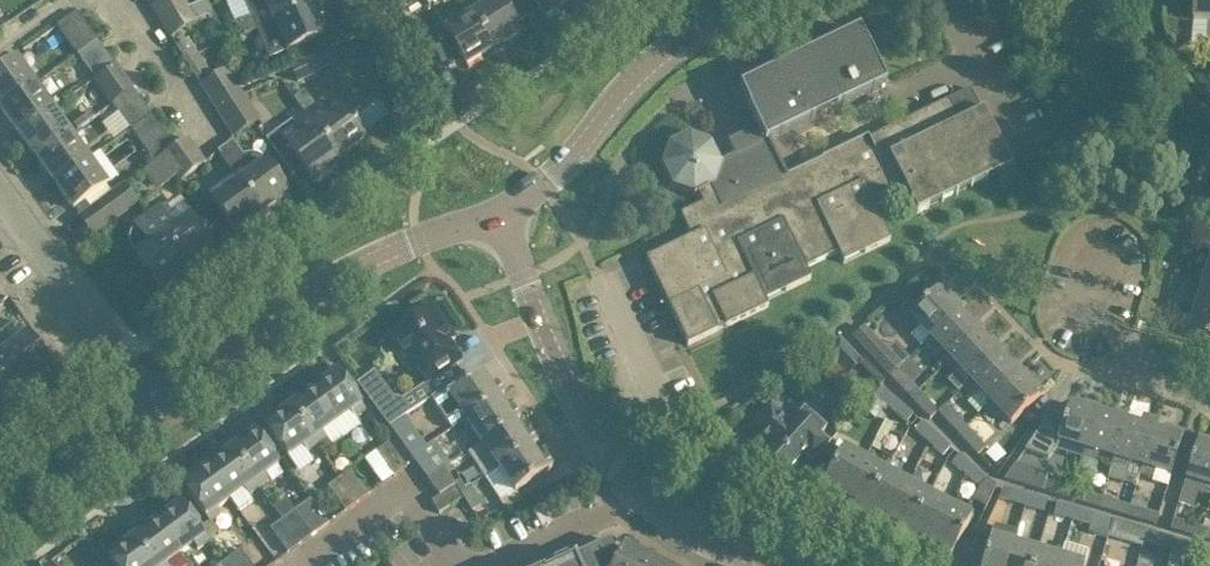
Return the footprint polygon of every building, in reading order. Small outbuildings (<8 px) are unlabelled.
[(164,26),(188,10),(182,0),(163,0),(152,7),(164,26)] [(257,29),(274,22),(310,7),(307,0),(245,0),(252,17),(240,22),(245,34),(257,29)] [(479,11),(499,46),(519,33),(514,25),(527,18),(516,0),(485,0),(488,6),(479,11)] [(527,18),(539,10),(544,18),(564,6),(561,0),(516,0),(527,18)] [(1191,3),(1197,4),(1195,22),(1209,23),(1208,45),(1209,44),(1209,0),(1191,0),(1191,3)] [(274,22),(257,29),(271,59),(323,36),(310,7),(274,22)] [(188,10),(164,26),(171,37),(195,22),(188,10)] [(499,46),(479,11),(461,22),(457,16),(425,36),(442,63),(446,61),(449,66),(463,60),(466,66),(499,46)] [(58,26),(78,55),(97,40),(77,12),(58,26)] [(739,89),(749,109),(760,133),(748,139),(745,133),(728,142),(734,155),(722,161),(712,143),(690,135),(669,145),(661,167),(672,188),(695,196),(698,194),(703,204),(680,215),(691,238),(646,259),(688,346),(768,307),(766,301),(811,279),(805,269),(838,252),(844,264),(869,252),(890,241),(874,207),(906,191),(917,214),(1012,168),(984,110),(981,112),(970,89),(869,138),(868,137),(821,160),(822,161),(788,178),(770,141),(886,85),(859,31),(739,89)] [(176,46),(186,62),(199,54),(215,46),(211,38),(194,46),(189,38),(176,46)] [(366,57),(358,38),(339,46),(345,60),(352,63),(366,57)] [(96,80),(107,72),(116,66),(97,40),(78,55),(96,80)] [(199,54),(186,62),(197,79),(210,72),(199,54)] [(297,84),(318,75),(310,57),(290,66),(297,84)] [(2,110),(35,86),(17,60),(0,72),(0,108),(2,110)] [(107,72),(96,80),(113,104),(133,90),(116,66),(107,72)] [(201,86),(209,99),(234,84),(225,70),(201,86)] [(209,99),(217,112),(242,96),(234,84),(209,99)] [(2,110),(19,134),(53,110),(35,86),(2,110)] [(113,104),(130,128),(150,113),(133,90),(113,104)] [(217,112),(225,125),(251,109),(242,96),(217,112)] [(315,103),(303,111),(337,159),(363,140),(340,108),(326,118),(315,103)] [(337,159),(303,111),(299,105),(287,114),(302,136),(288,146),(311,178),(313,176),(315,179),(320,178),(327,173),(329,169),(327,166),(337,159)] [(251,109),(225,125),(233,137),(259,121),(251,109)] [(19,134),(37,159),(71,135),(53,110),(19,134)] [(149,154),(155,162),(174,147),(150,113),(130,128),(149,154)] [(37,159),(55,184),(88,160),(71,135),(37,159)] [(174,147),(155,162),(143,171),(156,191),(177,176),(171,169),(196,150),(187,138),(174,147)] [(234,174),(233,175),(261,214),(271,206),(273,209),(277,209),(286,202),(288,199),(285,196),(287,194),(265,164),(267,163),(264,159),(260,156),(257,154),(254,154),(250,154),(246,154),(243,155),(233,141),(218,152),(234,174)] [(205,163),(196,150),(171,169),(177,176),(180,181),(205,163)] [(88,160),(55,184),(73,209),(107,185),(88,160)] [(261,214),(233,175),(210,192),(216,200),(213,202),(235,233),(261,214)] [(99,202),(108,214),(133,197),(124,184),(99,202)] [(159,208),(147,216),(185,269),(195,261),(197,264),(201,263),(209,258),(211,254),(209,251),(212,250),(189,219),(193,217),(184,203),(172,212),(167,205),(161,210),(159,208)] [(185,269),(147,216),(135,225),(136,226),(134,228),(133,230),(131,232),(130,236),(129,241),(130,244),(138,255),(136,256),(159,288),(161,286),(163,289),(167,288),(175,282),(177,278),(176,276),(185,269)] [(1204,282),(1209,284),(1209,260),(1208,268),(1200,266),(1196,280),(1204,282)] [(1195,310),(1209,314),(1209,284),(1204,282),(1199,296),(1192,294),(1188,308),(1195,310)] [(924,343),(925,344),(959,313),(964,308),(955,298),(949,303),(938,291),(905,322),(914,332),(911,336),(921,347),(924,343)] [(443,335),(449,331),(433,307),(393,334),(426,384),(427,384),(435,395),(455,382),(458,380),(450,369),(461,361),(443,335)] [(1195,310),(1191,324),(1184,322),(1180,336),(1209,345),(1209,314),(1195,310)] [(925,344),(945,365),(984,329),(975,319),(969,325),(959,313),(925,344)] [(0,354),(24,386),(50,367),(27,336),(18,323),(4,333),(2,331),(0,333),(0,351),(2,353),(0,354)] [(970,383),(999,356),(1005,351),(995,340),(989,346),(979,335),(985,330),(984,329),(945,365),(955,376),(959,371),(970,383)] [(855,340),(890,377),(898,369),(878,348),(881,346),(866,330),(855,340)] [(840,339),(817,355),(829,372),(838,366),(848,377),(863,363),(840,339)] [(24,386),(0,354),(0,404),(24,386)] [(980,413),(985,408),(1024,372),(1015,362),(1009,367),(999,356),(970,383),(965,387),(974,398),(969,402),(980,413)] [(328,381),(314,391),(337,423),(346,436),(361,425),(355,417),(365,410),(334,367),(324,375),(328,381)] [(890,377),(911,399),(919,391),(898,369),(890,377)] [(1024,372),(985,408),(994,418),(1000,413),(1011,425),(1045,394),(1024,372)] [(466,420),(466,421),(504,395),(497,385),(491,389),(481,374),(460,389),(459,389),(455,382),(435,395),(431,398),(451,429),(465,420),(466,420)] [(877,398),(891,410),(899,402),(884,389),(877,398)] [(295,395),(286,402),(317,446),(328,438),(333,446),(346,436),(337,423),(314,391),(300,401),(295,395)] [(930,419),(937,413),(939,411),(919,391),(911,399),(930,419)] [(376,409),(389,428),(406,415),(427,402),(422,395),(402,409),(394,397),(376,409)] [(466,421),(482,445),(520,419),(513,409),(507,413),(498,400),(504,395),(466,421)] [(317,446),(286,402),(276,410),(280,416),(266,426),(289,457),(302,448),(306,454),(317,446)] [(899,402),(891,410),(905,423),(913,414),(899,402)] [(1068,455),(1083,459),(1099,408),(1086,403),(1084,411),(1068,406),(1062,426),(1044,421),(1025,451),(1048,458),(1055,450),(1068,455)] [(793,410),(786,418),(770,404),(748,429),(770,449),(763,456),(785,475),(804,454),(813,462),(830,443),(821,435),(828,427),(805,407),(798,415),(793,410)] [(937,413),(958,435),(967,427),(946,404),(939,411),(937,413)] [(1110,467),(1111,468),(1127,416),(1114,412),(1112,419),(1097,415),(1099,408),(1083,459),(1096,463),(1098,455),(1112,460),(1110,467)] [(389,428),(411,457),(427,446),(406,415),(389,428)] [(1138,476),(1139,476),(1155,425),(1142,420),(1140,428),(1125,424),(1128,416),(1127,416),(1111,468),(1124,472),(1126,464),(1141,469),(1138,476)] [(498,467),(499,469),(536,443),(529,433),(523,437),(514,424),(521,420),(520,419),(482,445),(468,455),(483,477),(498,467)] [(914,431),(929,443),(936,434),(922,422),(914,431)] [(1155,425),(1139,476),(1136,487),(1165,496),(1170,477),(1184,433),(1170,429),(1168,436),(1153,432),(1155,425)] [(967,427),(958,435),(978,456),(987,447),(967,427)] [(237,438),(227,445),(258,488),(267,481),(263,476),(278,464),(255,433),(241,443),(237,438)] [(936,434),(929,443),(943,456),(951,447),(936,434)] [(1209,497),(1209,449),(1209,448),(1209,441),(1198,437),(1185,482),(1178,504),(1194,509),(1198,493),(1209,497)] [(411,457),(428,481),(446,468),(449,466),(451,464),(435,440),(427,446),(411,457)] [(375,452),(394,477),(406,467),(388,442),(375,452)] [(536,443),(499,469),(516,493),(553,468),(545,457),(540,461),(531,448),(537,444),(536,443)] [(221,458),(208,468),(230,499),(243,489),(248,496),(258,488),(227,445),(217,452),(221,458)] [(833,490),(845,497),(864,461),(841,449),(819,491),(829,497),(833,490)] [(952,463),(966,476),(974,467),(959,455),(952,463)] [(852,509),(862,515),(885,473),(864,461),(845,497),(856,503),(852,509)] [(974,467),(966,476),(979,487),(973,501),(986,507),(996,486),(974,467)] [(230,499),(208,468),(194,478),(189,472),(179,480),(193,499),(211,522),(220,516),(216,511),(230,499)] [(436,492),(439,496),(455,486),(459,492),(470,486),(466,479),(461,483),(457,485),(446,468),(428,481),(436,492)] [(353,470),(340,479),(358,503),(370,494),(353,470)] [(1005,481),(1070,500),(1074,489),(1011,471),(1005,481)] [(876,514),(887,520),(906,484),(885,473),(862,515),(872,520),(876,514)] [(358,503),(340,479),(328,488),(345,512),(358,503)] [(895,532),(905,537),(928,496),(906,484),(887,520),(898,526),(895,532)] [(455,486),(439,496),(431,501),(439,514),(463,498),(459,492),(455,486)] [(459,492),(463,498),(472,512),(483,505),(470,486),(459,492)] [(1021,504),(1026,506),(1029,495),(1004,488),(999,498),(1021,504)] [(1070,500),(1098,508),(1101,498),(1074,489),(1070,500)] [(1129,506),(1126,517),(1156,526),(1159,515),(1149,512),(1153,496),(1138,491),(1133,507),(1129,506)] [(1029,495),(1026,506),(1044,512),(1047,501),(1029,495)] [(918,536),(930,542),(949,507),(928,496),(905,537),(915,543),(918,536)] [(1098,508),(1126,517),(1129,506),(1101,498),(1098,508)] [(171,512),(157,522),(181,555),(194,545),(199,551),(210,543),(178,499),(167,506),(171,512)] [(311,500),(295,511),(312,535),(329,524),(311,500)] [(1053,515),(1072,520),(1075,509),(1057,504),(1053,515)] [(949,507),(930,542),(941,549),(938,555),(949,561),(971,519),(949,507)] [(1107,539),(1108,537),(1112,520),(1075,509),(1072,520),(1089,526),(1087,533),(1107,539)] [(295,511),(283,520),(301,544),(312,535),(295,511)] [(1170,529),(1199,538),(1202,527),(1174,518),(1170,529)] [(301,544),(283,520),(270,530),(287,554),(301,544)] [(1142,547),(1144,542),(1147,531),(1112,520),(1108,537),(1142,547)] [(129,534),(153,565),(167,565),(166,565),(181,555),(157,522),(144,532),(139,526),(129,534)] [(991,540),(982,565),(1008,565),(1014,547),(1018,534),(995,527),(991,540)] [(1209,541),(1209,529),(1202,527),(1199,538),(1209,541)] [(1144,542),(1173,551),(1176,539),(1147,531),(1144,542)] [(129,534),(119,541),(123,547),(109,557),(115,565),(153,565),(129,534)] [(1173,551),(1200,559),(1204,548),(1176,539),(1173,551)] [(619,554),(614,552),(609,541),(557,565),(613,565),(619,554)] [(619,554),(613,565),(662,565),(623,546),(619,554)] [(1037,554),(1014,547),(1008,565),(1033,565),(1037,554)] [(1200,559),(1209,562),(1209,549),(1204,548),(1200,559)] [(229,560),(234,565),(253,565),(242,551),(229,560)] [(201,553),(191,561),(194,565),(203,565),(208,563),(201,553)] [(1060,561),(1037,554),(1033,565),(1058,565),(1060,561)]
